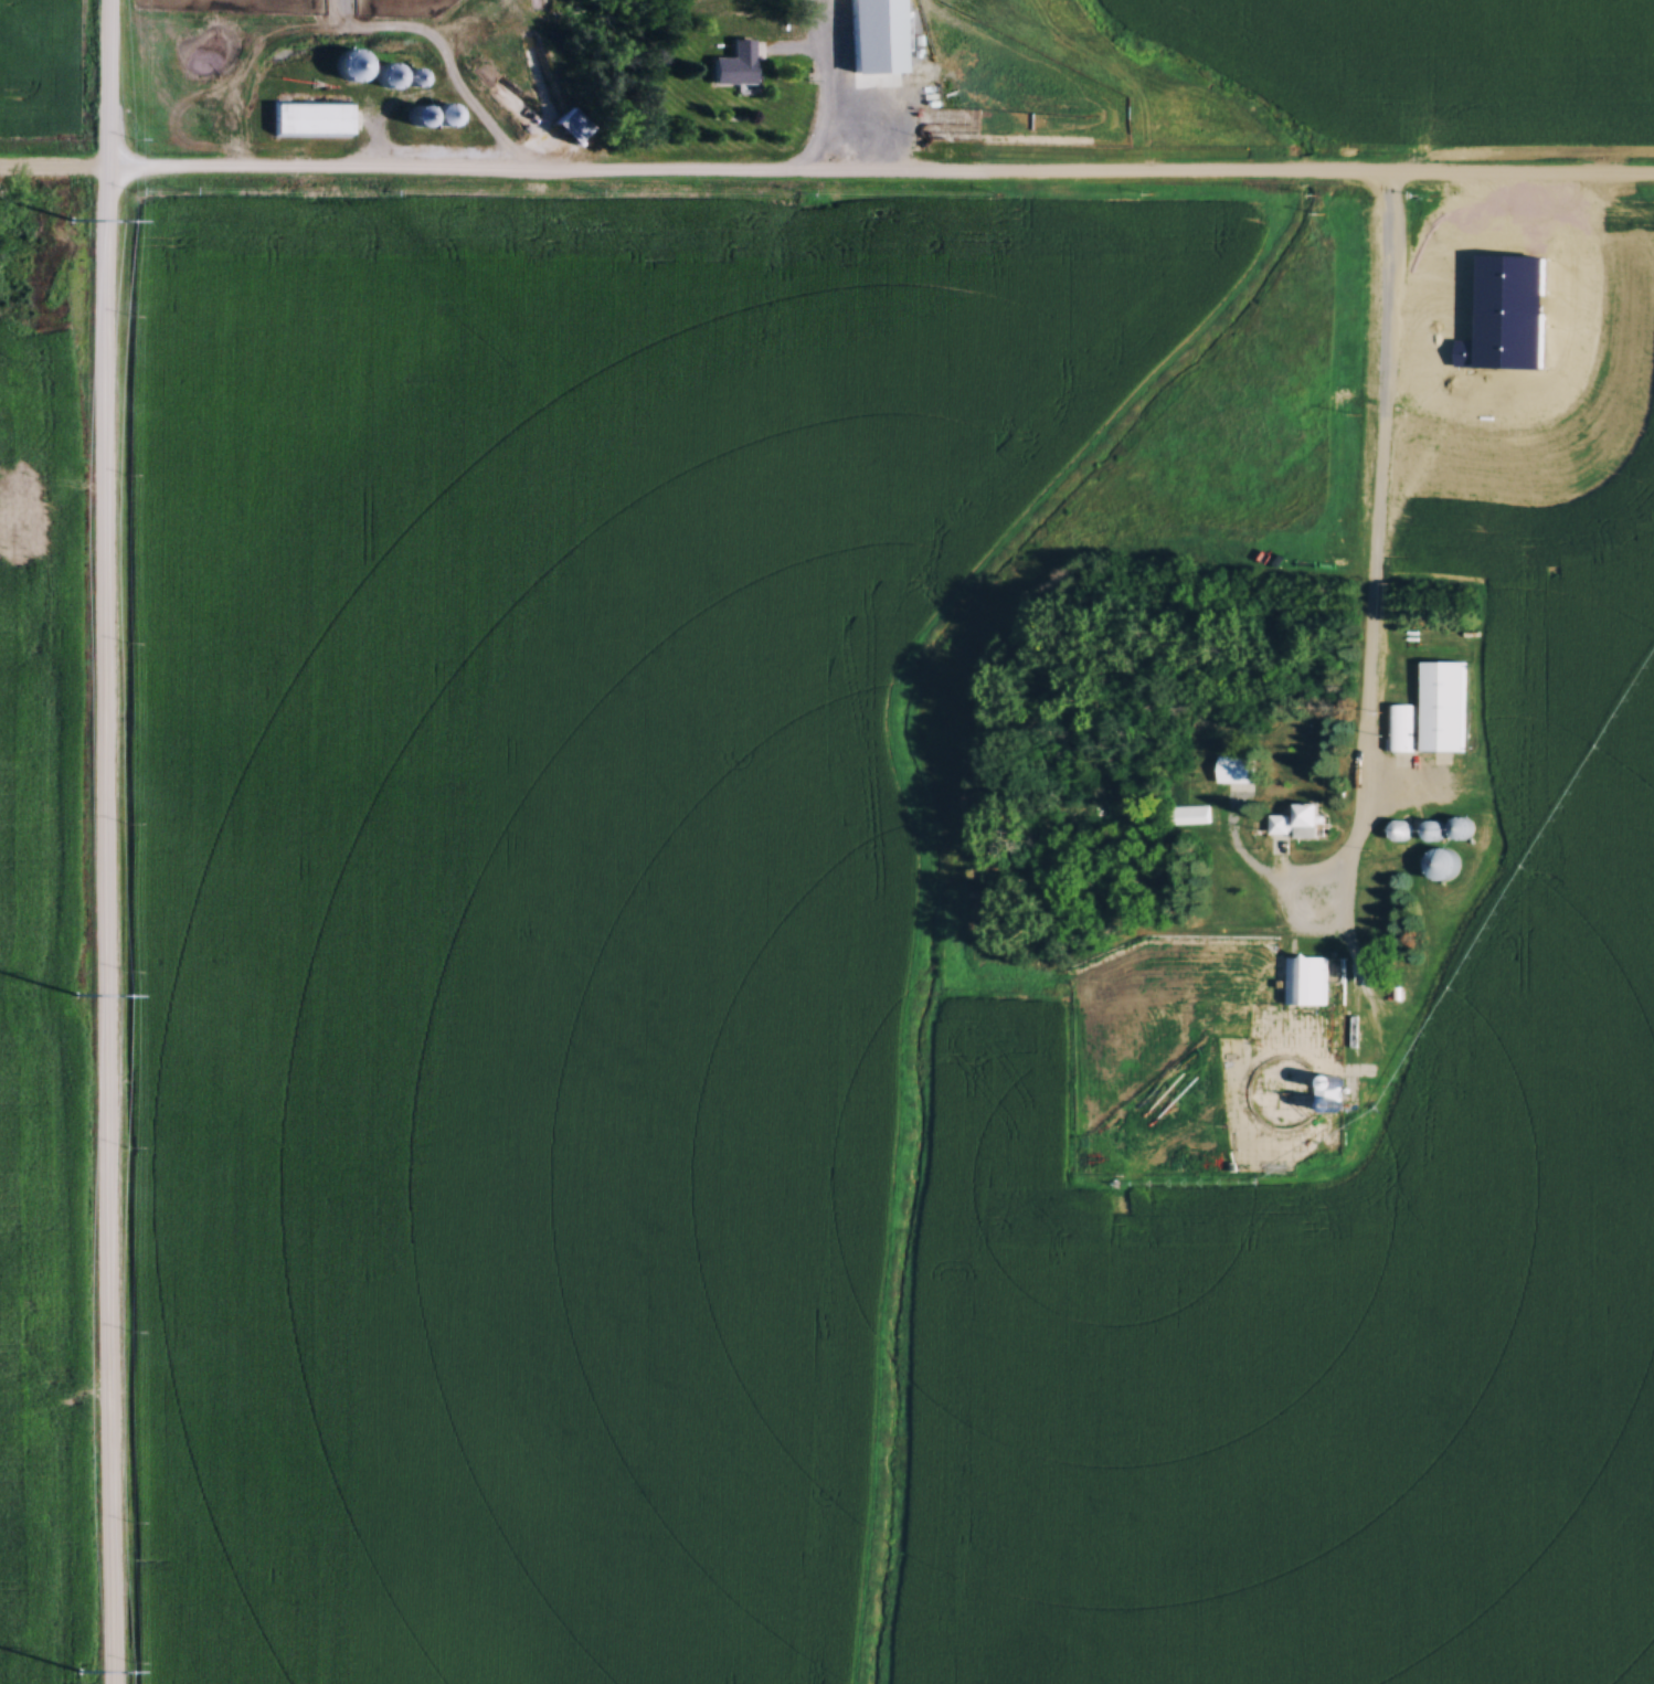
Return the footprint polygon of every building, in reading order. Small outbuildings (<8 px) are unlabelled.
[(894,62),(894,28),(861,28),(861,62),(894,62)] [(753,85),(753,39),(733,39),(733,59),(713,59),(713,85),(753,85)] [(361,52),(338,52),(338,82),(361,82),(361,52)] [(415,91),(436,69),(424,57),(403,79),(415,91)] [(391,90),(401,73),(384,63),(374,81),(391,90)] [(898,88),(898,66),(860,66),(860,88),(898,88)] [(439,130),(456,119),(446,104),(430,114),(439,130)] [(348,105),(273,107),(274,136),(349,133),(348,105)] [(588,128),(568,108),(552,126),(571,145),(588,128)] [(405,118),(414,129),(425,120),(417,109),(405,118)] [(1465,663),(1421,662),(1421,752),(1464,752),(1465,663)] [(1413,706),(1389,706),(1389,751),(1413,751),(1413,706)] [(1318,836),(1318,804),(1294,804),(1294,815),(1271,815),(1271,836),(1318,836)] [(1210,825),(1210,807),(1172,807),(1172,825),(1210,825)] [(1454,880),(1454,850),(1433,850),(1433,880),(1454,880)] [(1287,957),(1287,1006),(1329,1006),(1329,957),(1287,957)] [(1316,1110),(1339,1110),(1339,1077),(1316,1077),(1316,1110)]
